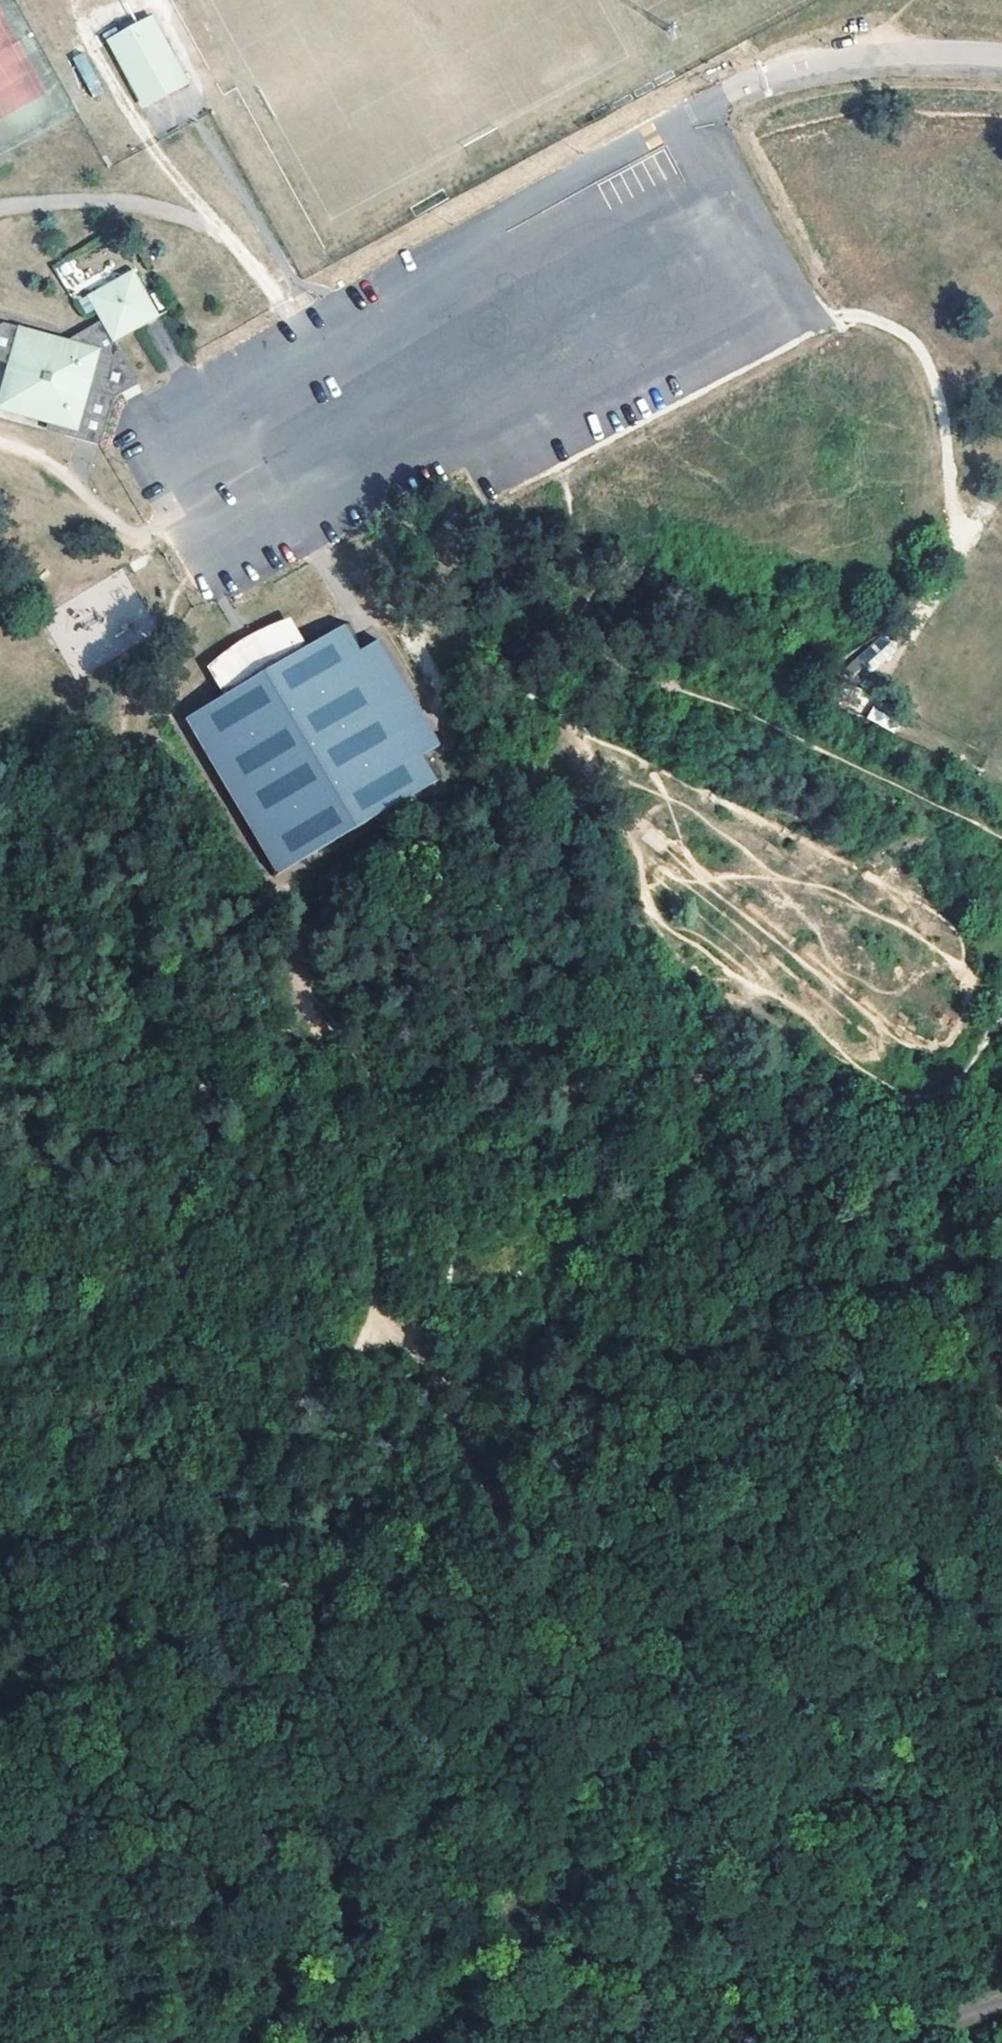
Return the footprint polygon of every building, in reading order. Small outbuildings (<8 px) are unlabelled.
[(188,82),(151,16),(106,42),(143,108),(188,82)] [(85,52),(72,57),(90,97),(103,92),(85,52)] [(644,172),(669,172),(669,155),(644,155),(644,172)] [(86,296),(101,320),(114,342),(161,313),(133,267),(86,296)] [(98,352),(114,342),(101,320),(62,345),(20,332),(10,371),(1,415),(51,430),(75,437),(98,352)] [(10,371),(20,332),(6,327),(0,329),(0,368),(10,371)] [(75,437),(51,430),(48,442),(113,458),(124,389),(141,384),(114,342),(98,352),(75,437)] [(438,746),(361,615),(183,718),(275,875),(435,782),(421,756),(438,746)] [(870,674),(897,647),(883,633),(856,661),(870,674)]
